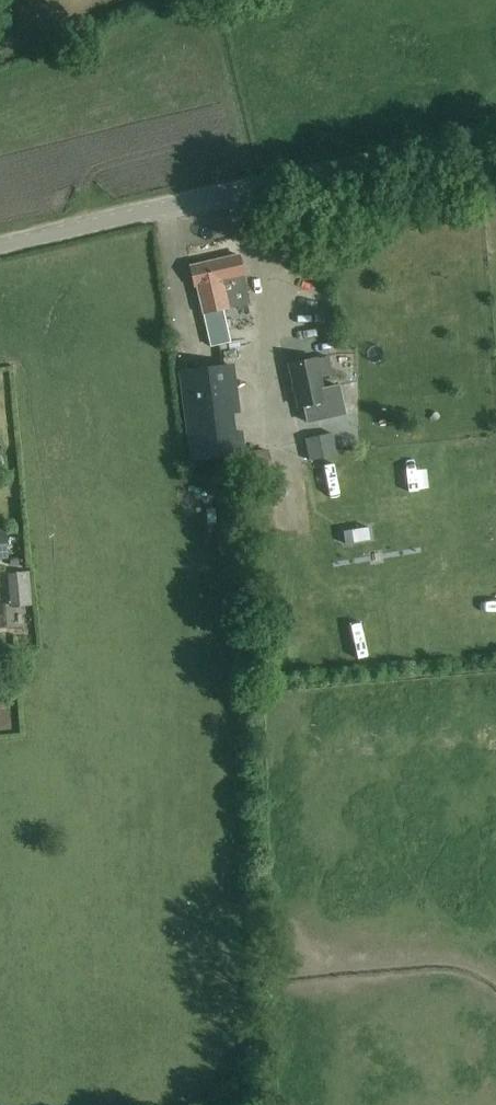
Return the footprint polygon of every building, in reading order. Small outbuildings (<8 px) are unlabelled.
[(243,275),(239,255),(190,266),(195,286),(197,286),(203,314),(249,303),(242,276),(243,275)] [(221,310),(203,314),(210,346),(228,342),(221,310)] [(290,364),(299,407),(325,401),(315,359),(290,364)] [(232,366),(223,367),(180,372),(191,459),(243,453),(240,432),(232,433),(229,413),(238,412),(232,366)] [(332,433),(305,439),(310,461),(336,455),(332,433)] [(343,531),(346,544),(370,540),(368,527),(343,531)]
